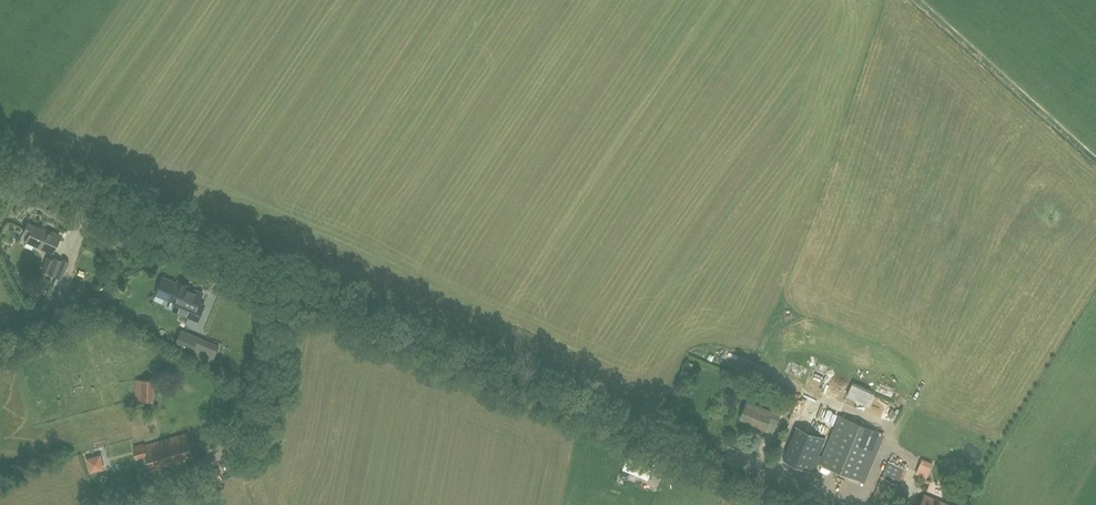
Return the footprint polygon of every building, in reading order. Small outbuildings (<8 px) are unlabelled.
[(46,228),(46,230),(27,222),(23,232),(29,234),(26,240),(52,252),(60,234),(46,228)] [(63,260),(53,256),(46,272),(56,276),(63,260)] [(191,289),(186,287),(177,283),(162,277),(156,293),(176,302),(184,305),(181,313),(198,320),(204,305),(198,302),(202,293),(192,288),(191,289)] [(193,349),(198,337),(181,329),(176,342),(193,349)] [(155,378),(135,378),(135,399),(155,399),(155,378)] [(877,391),(852,382),(847,395),(872,405),(877,391)] [(771,412),(746,402),(740,418),(753,423),(752,424),(764,428),(768,420),(776,423),(781,411),(773,408),(771,412)] [(796,426),(795,431),(783,459),(814,472),(818,463),(861,481),(881,432),(839,415),(833,431),(822,457),(819,455),(826,438),(796,426)] [(193,459),(186,433),(145,445),(144,443),(134,446),(137,457),(148,454),(153,470),(193,459)] [(87,456),(90,471),(105,468),(102,453),(87,456)] [(621,470),(647,481),(653,468),(627,457),(621,470)] [(918,474),(930,476),(933,460),(921,457),(918,474)] [(900,484),(906,469),(887,461),(881,477),(882,477),(872,504),(875,504),(892,504),(901,485),(900,484)] [(925,495),(921,504),(949,504),(925,495)]
